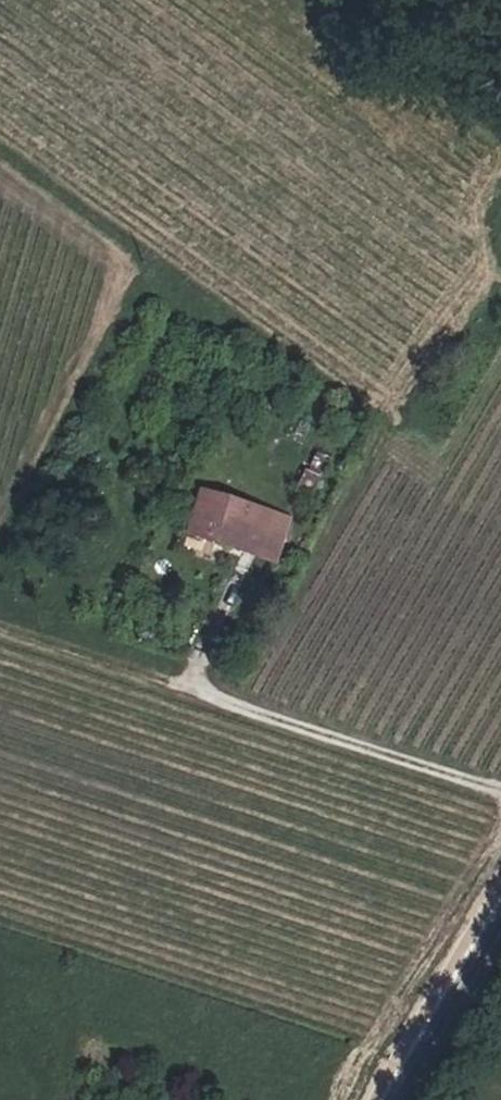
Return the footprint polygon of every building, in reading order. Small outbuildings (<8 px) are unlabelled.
[(199,464),(187,503),(265,526),(277,486),(199,464)] [(288,489),(277,486),(265,526),(276,529),(288,489)]
